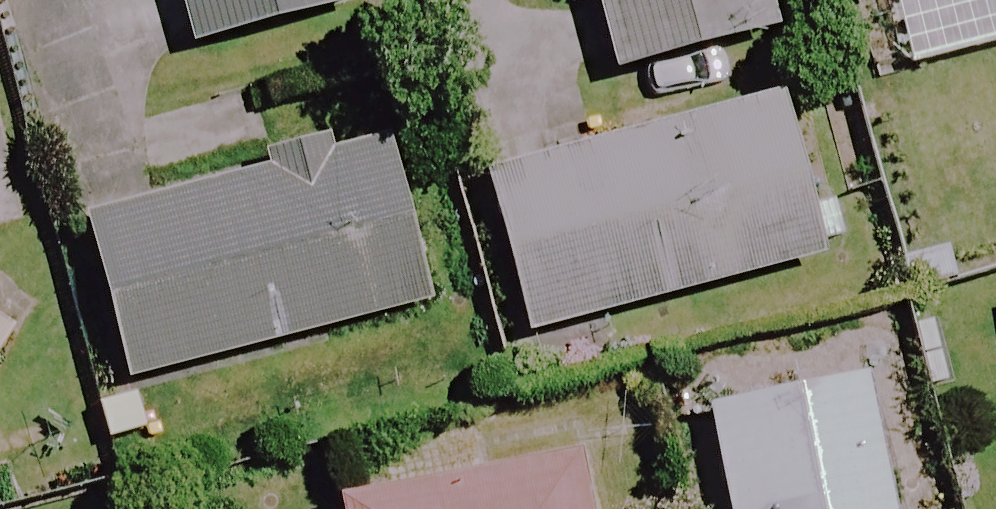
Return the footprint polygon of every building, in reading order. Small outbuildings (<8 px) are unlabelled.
[(182,54),(342,12),(339,0),(168,0),(182,54)] [(763,0),(584,0),(607,78),(772,36),(763,0)] [(520,340),(815,262),(812,251),(843,242),(831,196),(800,204),(773,102),(477,180),(520,340)] [(392,193),(376,136),(331,147),(328,134),(250,155),(254,168),(77,216),(123,388),(423,308),(392,193)] [(855,378),(698,412),(719,508),(882,508),(855,378)] [(567,460),(332,508),(577,508),(567,460)]
